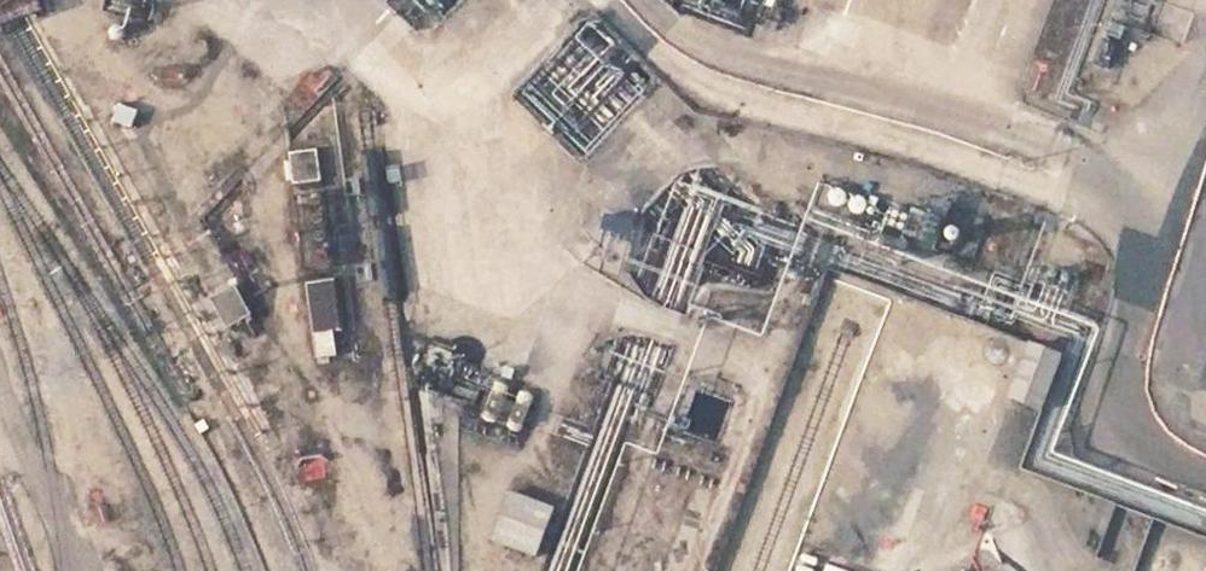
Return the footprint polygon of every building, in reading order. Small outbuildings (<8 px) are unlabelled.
[(1066,63),(1109,79),(1138,0),(1089,0),(1066,63)] [(339,330),(337,281),(310,282),(312,331),(339,330)] [(1028,343),(1008,396),(1045,410),(1066,356),(1028,343)] [(537,557),(555,507),(509,492),(492,542),(537,557)]
